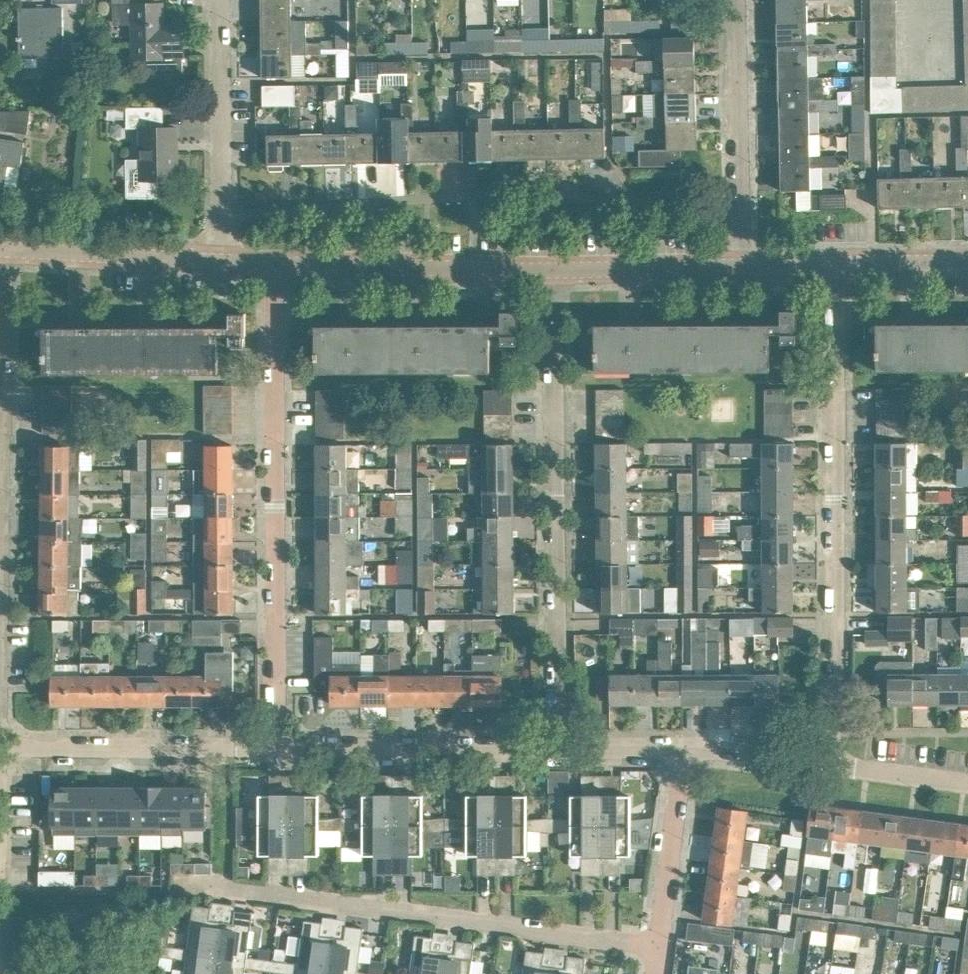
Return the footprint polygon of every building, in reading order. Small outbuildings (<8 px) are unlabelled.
[(292,0),(262,0),(262,21),(292,20),(292,0)] [(807,0),(777,0),(778,22),(808,21),(807,0)] [(896,14),(896,1),(871,2),(871,14),(896,14)] [(163,26),(162,3),(133,3),(134,59),(146,58),(147,74),(183,73),(183,55),(184,55),(184,26),(163,26)] [(64,58),(64,7),(19,8),(20,58),(64,58)] [(896,26),(896,14),(871,14),(871,26),(896,26)] [(350,19),(338,20),(339,48),(350,48),(351,48),(350,19)] [(688,30),(688,26),(688,19),(672,20),(672,31),(688,30)] [(292,42),(292,20),(262,21),(262,49),(292,48),(292,54),(307,53),(307,42),(292,42)] [(660,20),(632,21),(633,32),(660,31),(660,20)] [(866,37),(865,20),(857,20),(857,37),(866,37)] [(633,32),(632,21),(605,22),(605,33),(633,32)] [(815,35),(808,35),(808,21),(778,22),(778,50),(808,49),(809,54),(823,54),(823,43),(815,44),(815,35)] [(897,38),(896,26),(871,26),(871,39),(897,38)] [(522,28),(522,36),(523,51),(550,51),(550,39),(550,27),(522,28)] [(469,28),(469,41),(469,53),(495,52),(495,40),(483,41),(482,28),(469,28)] [(440,53),(440,41),(428,42),(428,33),(412,34),(413,54),(440,53)] [(413,54),(412,34),(397,34),(397,43),(384,43),(385,52),(385,55),(413,54)] [(523,51),(522,36),(495,36),(495,40),(495,52),(523,51)] [(695,64),(695,36),(665,37),(666,60),(666,65),(695,64)] [(605,38),(578,39),(578,50),(605,49),(605,38)] [(897,51),(897,38),(871,39),(871,51),(897,51)] [(578,50),(578,39),(550,39),(550,51),(578,50)] [(469,53),(469,41),(440,41),(440,53),(469,53)] [(321,48),(321,42),(307,42),(307,53),(321,53),(321,48)] [(385,52),(384,43),(357,44),(357,56),(373,55),(373,53),(385,52)] [(837,53),(837,43),(823,43),(823,54),(837,53)] [(293,77),(292,54),(292,48),(262,49),(263,77),(293,77)] [(350,48),(339,48),(340,58),(350,58),(350,48)] [(809,77),(809,54),(808,49),(778,50),(779,77),(809,77)] [(897,63),(897,51),(871,51),(871,63),(897,63)] [(491,59),(463,60),(463,71),(492,70),(491,59)] [(696,93),(695,64),(666,65),(666,60),(652,61),(652,71),(667,71),(667,94),(696,93)] [(380,61),(357,62),(358,78),(381,78),(380,61)] [(380,61),(381,78),(381,86),(407,85),(407,61),(380,61)] [(652,71),(652,61),(637,61),(637,68),(637,72),(652,71)] [(897,75),(897,63),(871,63),(871,75),(897,75)] [(897,88),(897,75),(871,75),(872,89),(897,88)] [(810,100),(809,91),(815,90),(820,84),(820,76),(809,77),(779,77),(779,106),(810,105),(810,111),(824,111),(824,99),(810,100)] [(852,76),(853,105),(865,104),(865,76),(852,76)] [(339,84),(325,85),(325,99),(339,98),(339,84)] [(967,110),(966,84),(954,85),(954,111),(967,110)] [(295,105),(295,85),(263,85),(263,106),(290,105),(295,105)] [(929,111),(929,85),(915,86),(916,112),(929,111)] [(942,111),(941,85),(929,85),(929,111),(942,111)] [(954,111),(954,85),(941,85),(942,111),(954,111)] [(916,112),(915,86),(902,86),(903,88),(903,112),(916,112)] [(903,112),(903,88),(897,88),(872,89),(872,112),(892,112),(903,112)] [(697,121),(696,93),(667,94),(654,94),(655,116),(668,115),(668,121),(697,121)] [(622,95),(613,95),(613,112),(623,112),(622,95)] [(582,113),(582,99),(575,99),(570,99),(570,101),(571,114),(582,113)] [(838,110),(838,99),(824,99),(824,111),(838,110)] [(526,115),(525,100),(520,100),(514,100),(515,115),(526,115)] [(470,116),(469,101),(464,102),(463,102),(458,102),(458,116),(470,116)] [(414,117),(413,103),(407,103),(402,103),(402,117),(414,117)] [(358,118),(357,104),(351,104),(346,104),(346,119),(358,118)] [(866,132),(865,104),(853,105),(853,133),(866,132)] [(301,120),(301,105),(295,105),(290,105),(290,120),(301,120)] [(810,133),(810,111),(810,105),(779,106),(780,133),(810,133)] [(16,111),(13,132),(28,133),(30,110),(16,111)] [(577,158),(576,128),(582,128),(582,113),(571,114),(571,128),(548,129),(549,158),(577,158)] [(521,159),(520,129),(526,129),(526,115),(515,115),(515,129),(492,130),(493,160),(521,159)] [(697,149),(697,121),(668,121),(668,115),(655,116),(652,116),(652,127),(667,126),(667,149),(639,149),(640,166),(682,166),(681,150),(697,149)] [(465,160),(464,130),(470,130),(470,117),(470,116),(458,116),(459,131),(436,131),(437,161),(465,160)] [(652,127),(652,116),(638,116),(638,122),(638,127),(652,127)] [(409,161),(408,132),(414,132),(414,117),(402,117),(380,118),(380,132),(381,162),(409,161)] [(493,160),(492,130),(492,117),(470,117),(470,130),(464,130),(465,160),(493,160)] [(353,163),(352,133),(358,133),(358,118),(346,119),(347,133),(324,133),(325,163),(353,163)] [(325,163),(324,133),(313,134),(313,119),(301,120),(302,134),(296,134),(297,164),(325,163)] [(297,164),(296,134),(302,134),(301,120),(290,120),(290,134),(256,135),(257,153),(268,153),(269,164),(270,164),(270,170),(284,170),(284,164),(297,164)] [(158,196),(158,179),(163,179),(162,181),(167,181),(167,179),(172,179),(172,143),(178,143),(177,127),(140,128),(141,160),(128,160),(128,197),(158,196)] [(606,157),(605,137),(605,127),(582,128),(576,128),(577,158),(606,157)] [(548,129),(526,129),(520,129),(521,159),(549,158),(548,129)] [(436,131),(414,132),(408,132),(409,161),(437,161),(436,131)] [(380,132),(358,133),(352,133),(353,163),(381,162),(380,132)] [(866,160),(866,132),(853,133),(849,133),(850,155),(839,155),(839,160),(866,160)] [(811,156),(810,133),(780,133),(781,162),(810,161),(811,167),(825,167),(825,155),(811,156)] [(633,135),(613,136),(613,151),(633,150),(633,135)] [(25,141),(0,138),(0,187),(5,188),(9,166),(21,168),(25,141)] [(967,161),(967,147),(956,148),(956,162),(967,161)] [(912,162),(912,148),(900,148),(901,163),(912,162)] [(840,166),(839,160),(839,155),(825,155),(825,167),(840,166)] [(811,190),(811,167),(810,161),(781,162),(781,191),(811,190)] [(964,206),(963,176),(967,175),(967,161),(956,162),(957,176),(936,176),(937,207),(964,206)] [(909,207),(908,177),(912,177),(912,162),(901,163),(901,178),(878,178),(879,208),(909,207)] [(936,176),(912,177),(908,177),(909,207),(937,207),(936,176)] [(847,209),(847,194),(821,194),(821,210),(847,209)] [(783,348),(783,343),(797,343),(797,333),(798,333),(798,310),(796,310),(796,311),(783,311),(783,310),(781,310),(781,320),(769,320),(769,326),(751,326),(751,331),(718,332),(718,326),(682,326),(682,332),(649,332),(649,326),(613,326),(613,332),(597,332),(597,331),(596,331),(596,351),(595,351),(595,359),(596,359),(596,371),(615,371),(615,364),(631,364),(631,371),(632,371),(632,364),(648,364),(648,371),(649,371),(649,370),(665,370),(665,371),(666,371),(666,370),(683,370),(683,371),(684,371),(684,364),(700,364),(700,371),(701,371),(701,364),(717,364),(717,371),(718,371),(718,370),(734,370),(734,371),(735,371),(735,370),(752,369),(752,371),(753,371),(753,364),(769,364),(769,370),(770,370),(770,349),(783,348)] [(490,371),(490,349),(503,349),(503,344),(517,344),(518,334),(518,311),(517,311),(517,312),(503,312),(503,311),(502,311),(502,321),(489,321),(489,327),(472,327),(472,332),(438,333),(438,327),(403,327),(403,333),(369,333),(369,327),(334,327),(334,333),(317,333),(317,332),(316,332),(316,352),(315,352),(315,360),(317,360),(317,372),(335,372),(335,365),(351,365),(351,372),(352,372),(352,365),(369,365),(369,372),(370,372),(370,371),(386,371),(386,372),(387,372),(387,371),(403,371),(403,372),(404,372),(404,365),(420,365),(420,372),(421,372),(421,365),(438,365),(438,372),(439,372),(439,371),(455,371),(456,371),(472,371),(473,371),(473,365),(489,365),(489,371),(490,371)] [(218,373),(218,351),(231,351),(231,345),(245,345),(245,336),(246,335),(246,312),(245,312),(245,313),(231,313),(231,312),(230,312),(230,323),(217,323),(217,328),(200,328),(200,334),(166,334),(166,328),(131,328),(131,334),(97,334),(97,329),(62,329),(62,334),(45,335),(45,333),(44,333),(44,354),(43,354),(43,361),(44,361),(44,373),(63,373),(63,367),(79,367),(79,373),(80,373),(80,367),(96,367),(96,373),(97,373),(97,372),(114,372),(114,373),(115,373),(115,372),(131,372),(131,373),(132,373),(132,367),(148,366),(148,373),(149,373),(149,366),(165,366),(165,373),(166,373),(166,372),(183,372),(183,373),(184,373),(184,372),(200,372),(200,373),(201,373),(201,366),(217,366),(217,373),(218,373)] [(963,325),(963,331),(930,331),(930,325),(894,326),(894,331),(878,331),(878,330),(877,330),(877,350),(876,350),(876,358),(877,358),(877,370),(896,370),(896,364),(912,363),(912,370),(913,370),(913,363),(929,363),(929,370),(930,370),(930,369),(946,369),(946,370),(947,370),(947,369),(964,369),(964,370),(965,370),(965,363),(967,363),(967,325),(963,325)] [(233,397),(232,385),(204,385),(205,397),(233,397)] [(624,388),(596,389),(596,402),(624,401),(624,388)] [(793,402),(793,388),(765,388),(765,402),(793,402)] [(905,388),(877,388),(877,400),(905,400),(905,388)] [(513,402),(513,389),(485,389),(485,402),(513,402)] [(345,390),(317,390),(317,403),(345,403),(345,390)] [(233,409),(233,397),(205,397),(205,410),(233,409)] [(905,413),(905,400),(877,400),(877,413),(905,413)] [(624,413),(624,401),(596,402),(597,413),(624,413)] [(513,414),(513,402),(485,402),(485,414),(513,414)] [(793,413),(793,402),(765,402),(765,413),(793,413)] [(345,415),(345,403),(317,403),(317,415),(345,415)] [(72,422),(72,409),(43,408),(43,421),(72,422)] [(233,421),(233,409),(205,410),(205,422),(233,421)] [(625,425),(624,413),(597,413),(597,426),(625,425)] [(793,426),(793,413),(765,413),(765,426),(793,426)] [(905,424),(905,413),(877,413),(877,424),(905,424)] [(513,426),(513,414),(485,414),(485,426),(513,426)] [(345,427),(345,415),(317,415),(317,427),(345,427)] [(72,433),(72,422),(43,421),(43,433),(72,433)] [(233,433),(233,421),(205,422),(205,433),(233,433)] [(905,436),(905,424),(877,424),(877,436),(905,436)] [(625,437),(625,425),(597,426),(597,437),(625,437)] [(513,437),(513,426),(485,426),(485,437),(513,437)] [(793,436),(793,426),(765,426),(765,436),(793,436)] [(345,438),(345,427),(317,427),(317,438),(345,438)] [(147,469),(147,439),(132,439),(132,469),(147,469)] [(168,469),(168,451),(168,439),(153,439),(153,469),(168,469)] [(692,453),(692,442),(645,443),(645,452),(692,453)] [(715,455),(715,442),(698,442),(698,467),(707,467),(707,455),(715,455)] [(793,468),(793,442),(731,442),(731,457),(764,457),(764,468),(793,468)] [(918,466),(918,442),(877,442),(877,466),(908,466),(918,466)] [(957,442),(957,467),(959,467),(967,467),(967,442),(957,442)] [(513,469),(513,443),(451,444),(451,456),(469,456),(469,469),(483,469),(513,469)] [(627,469),(626,443),(597,443),(597,468),(627,469)] [(347,469),(347,444),(317,444),(317,469),(347,469)] [(412,469),(412,444),(396,444),(396,469),(412,469)] [(81,446),(69,446),(43,445),(43,471),(80,470),(81,446)] [(233,469),(233,445),(207,445),(207,469),(233,469)] [(418,461),(418,469),(428,469),(428,461),(418,461)] [(908,491),(908,466),(877,466),(877,491),(908,491)] [(959,467),(959,486),(967,486),(967,467),(959,467)] [(628,492),(627,469),(597,468),(597,492),(628,492)] [(793,492),(793,468),(764,468),(764,492),(793,492)] [(147,494),(147,469),(132,469),(132,494),(147,494)] [(168,493),(168,469),(153,469),(153,493),(168,493)] [(233,493),(233,469),(207,469),(195,469),(195,493),(233,493)] [(358,480),(347,480),(347,469),(317,469),(317,493),(358,493),(358,480)] [(412,487),(412,469),(396,469),(397,487),(412,487)] [(514,492),(513,469),(483,469),(483,479),(470,479),(470,493),(484,493),(514,492)] [(80,494),(80,470),(43,471),(42,494),(80,494)] [(692,473),(680,473),(680,491),(692,491),(692,473)] [(712,475),(698,475),(698,492),(713,492),(712,475)] [(418,476),(418,493),(430,493),(430,476),(418,476)] [(692,491),(680,491),(680,510),(692,510),(692,491)] [(908,515),(908,491),(877,491),(877,515),(908,515)] [(939,491),(924,491),(924,501),(939,501),(939,491)] [(413,492),(396,493),(397,517),(413,517),(413,492)] [(514,517),(514,492),(484,493),(484,517),(514,517)] [(628,516),(628,492),(597,492),(598,516),(628,516)] [(713,512),(713,492),(698,492),(699,512),(713,512)] [(793,516),(793,492),(764,492),(764,516),(793,516)] [(168,517),(168,493),(153,493),(153,517),(168,517)] [(233,518),(233,493),(195,493),(195,518),(233,518)] [(358,507),(358,493),(317,493),(317,517),(347,517),(347,507),(358,507)] [(433,493),(430,493),(418,493),(418,517),(433,517),(433,493)] [(80,518),(80,494),(42,494),(42,518),(80,518)] [(147,518),(147,494),(132,494),(132,518),(147,518)] [(692,515),(677,515),(677,540),(693,540),(692,515)] [(715,515),(698,516),(699,535),(715,534),(715,515)] [(908,529),(908,515),(877,515),(871,515),(871,539),(877,539),(908,539),(919,539),(919,529),(908,529)] [(956,515),(957,534),(967,534),(967,515),(956,515)] [(640,516),(628,516),(598,516),(598,540),(640,540),(641,540),(640,516)] [(793,540),(793,516),(764,516),(760,516),(760,526),(739,526),(739,539),(744,539),(744,540),(793,540)] [(360,517),(347,517),(317,517),(317,542),(359,541),(360,517)] [(413,534),(413,517),(397,517),(397,534),(413,534)] [(433,541),(433,517),(418,517),(418,541),(433,541)] [(514,541),(514,517),(484,517),(484,541),(514,541)] [(80,519),(80,518),(42,518),(42,542),(83,541),(83,519),(80,519)] [(233,541),(233,518),(195,518),(195,541),(233,541)] [(147,541),(147,532),(132,532),(132,541),(147,541)] [(168,541),(168,532),(153,532),(153,541),(168,541)] [(908,562),(908,539),(877,539),(877,562),(908,562)] [(640,564),(640,540),(598,540),(598,564),(629,564),(640,564)] [(693,564),(693,540),(677,540),(677,564),(693,564)] [(793,564),(793,540),(744,540),(744,549),(763,549),(763,564),(793,564)] [(83,565),(83,541),(42,542),(41,565),(83,565)] [(147,559),(147,541),(132,541),(132,559),(147,559)] [(168,560),(168,541),(153,541),(153,560),(168,560)] [(233,565),(233,541),(195,541),(195,565),(233,565)] [(363,541),(359,541),(317,542),(317,566),(346,565),(363,565),(363,541)] [(433,565),(433,541),(418,541),(418,565),(433,565)] [(514,564),(514,541),(484,541),(474,541),(474,565),(514,564)] [(958,545),(958,563),(967,563),(967,545),(958,545)] [(413,549),(397,550),(397,565),(413,565),(413,549)] [(716,553),(699,553),(699,563),(716,563),(716,553)] [(908,586),(908,562),(877,562),(877,586),(908,586)] [(958,563),(958,582),(967,582),(967,563),(958,563)] [(514,589),(514,564),(474,565),(474,589),(484,589),(514,589)] [(629,588),(629,564),(598,564),(598,588),(629,588)] [(693,587),(693,564),(677,564),(677,587),(693,587)] [(793,588),(793,564),(763,564),(763,588),(793,588)] [(82,587),(83,565),(41,565),(41,589),(79,589),(79,587),(82,587)] [(234,589),(233,565),(195,565),(195,589),(234,589)] [(360,575),(346,575),(346,565),(317,566),(317,589),(360,589),(360,575)] [(414,582),(413,565),(397,565),(397,583),(414,582)] [(434,565),(433,565),(418,565),(418,589),(435,589),(434,565)] [(147,590),(147,569),(132,569),(132,590),(147,590)] [(709,575),(699,575),(699,587),(709,587),(709,575)] [(167,589),(167,580),(153,580),(152,589),(167,589)] [(908,611),(908,586),(877,586),(877,612),(908,611)] [(693,610),(693,587),(677,587),(677,610),(693,610)] [(710,601),(709,587),(699,587),(699,601),(710,601)] [(413,588),(397,588),(397,614),(414,614),(413,588)] [(641,588),(629,588),(598,588),(599,612),(641,612),(641,588)] [(793,612),(793,588),(763,588),(750,588),(750,600),(763,600),(763,612),(793,612)] [(78,614),(79,589),(41,589),(41,613),(78,614)] [(234,613),(234,589),(195,589),(167,589),(152,589),(152,597),(195,598),(195,613),(234,613)] [(360,598),(360,589),(317,589),(317,597),(314,600),(314,610),(318,613),(338,613),(352,613),(352,598),(360,598)] [(435,613),(435,589),(418,589),(419,613),(435,613)] [(515,612),(514,589),(484,589),(484,613),(515,612)] [(147,613),(147,590),(132,590),(119,590),(119,600),(132,600),(132,613),(147,613)] [(755,617),(743,617),(743,635),(755,635),(755,617)] [(793,630),(793,618),(755,617),(755,635),(780,635),(787,634),(793,634),(793,630)] [(913,617),(888,617),(888,639),(913,638),(913,617)] [(937,617),(927,617),(927,649),(937,649),(937,617)] [(962,638),(962,636),(962,617),(943,617),(943,638),(962,638)] [(445,631),(445,618),(429,619),(429,631),(445,631)] [(473,630),(473,618),(445,618),(445,631),(473,630)] [(501,630),(501,618),(473,618),(473,630),(501,630)] [(721,626),(721,618),(707,618),(707,626),(721,626)] [(222,635),(222,619),(193,619),(193,635),(222,635)] [(373,619),(361,619),(361,630),(373,630),(373,619)] [(389,631),(389,619),(373,619),(373,630),(373,631),(389,631)] [(405,631),(405,619),(389,619),(389,631),(405,631)] [(635,634),(635,619),(610,619),(610,632),(621,632),(621,647),(635,647),(635,634)] [(659,634),(659,627),(659,619),(635,619),(635,634),(659,634)] [(678,619),(659,619),(659,627),(678,627),(678,619)] [(71,632),(71,620),(53,620),(53,632),(71,632)] [(109,632),(109,620),(94,620),(94,632),(109,632)] [(126,632),(126,620),(109,620),(109,632),(109,643),(121,643),(121,632),(126,632)] [(166,632),(166,620),(150,620),(150,632),(166,632)] [(182,632),(182,620),(166,620),(166,632),(182,632)] [(707,704),(707,641),(707,632),(693,632),(693,674),(683,674),(683,704),(707,704)] [(360,704),(361,676),(361,662),(333,662),(333,637),(315,637),(315,690),(332,690),(333,704),(360,704)] [(659,641),(659,660),(659,704),(683,704),(683,674),(673,674),(673,641),(659,641)] [(720,641),(707,641),(707,704),(731,704),(731,674),(720,674),(720,641)] [(234,653),(222,653),(207,653),(207,676),(194,676),(195,704),(222,704),(222,690),(234,690),(234,653)] [(389,704),(389,676),(389,654),(374,654),(374,676),(361,676),(360,704),(389,704)] [(502,704),(502,676),(502,654),(487,654),(486,676),(473,676),(473,704),(502,704)] [(659,704),(659,660),(648,660),(648,674),(634,674),(634,704),(659,704)] [(914,703),(914,674),(913,662),(881,662),(877,666),(877,687),(881,691),(889,691),(889,703),(914,703)] [(110,705),(110,676),(110,663),(82,663),(82,676),(82,705),(110,705)] [(473,704),(473,676),(473,670),(456,670),(456,663),(445,663),(445,676),(445,704),(458,704),(458,707),(460,709),(472,709),(472,710),(473,710),(473,704)] [(780,704),(780,674),(765,674),(765,669),(755,669),(755,674),(755,704),(780,704)] [(634,704),(634,674),(610,674),(611,704),(634,704)] [(755,704),(755,674),(731,674),(731,704),(755,704)] [(937,703),(937,674),(914,674),(914,703),(937,703)] [(961,703),(962,674),(937,674),(937,703),(961,703)] [(82,705),(82,676),(53,676),(53,705),(82,705)] [(138,704),(138,676),(110,676),(110,705),(138,704)] [(166,704),(166,676),(138,676),(138,704),(166,704)] [(195,704),(194,676),(166,676),(166,704),(195,704)] [(417,704),(417,676),(389,676),(389,704),(417,704)] [(445,704),(445,676),(417,676),(417,704),(445,704)] [(549,771),(539,771),(539,781),(549,781),(549,771)] [(559,771),(549,771),(549,781),(549,792),(559,792),(559,785),(559,771)] [(289,824),(289,778),(280,778),(280,795),(270,795),(260,795),(260,819),(260,824),(289,824)] [(318,819),(318,795),(308,795),(298,795),(298,778),(289,778),(289,824),(318,824),(318,819)] [(393,824),(393,778),(384,778),(384,795),(374,795),(364,795),(364,819),(364,824),(393,824)] [(422,819),(422,795),(412,795),(402,795),(402,778),(393,778),(393,824),(422,824),(422,819)] [(497,825),(497,778),(488,778),(488,795),(478,795),(468,795),(468,819),(468,825),(497,825)] [(526,819),(526,795),(516,795),(506,795),(506,778),(497,778),(497,825),(526,825),(526,819)] [(601,825),(601,778),(592,778),(592,795),(582,795),(572,795),(572,819),(572,825),(601,825)] [(630,819),(630,795),(620,795),(610,795),(610,778),(601,778),(601,825),(630,825),(630,819)] [(140,834),(140,787),(139,787),(139,788),(119,788),(119,834),(140,834)] [(162,825),(162,787),(140,787),(140,834),(163,834),(163,825),(162,825)] [(184,825),(184,788),(163,788),(163,787),(162,787),(162,825),(163,825),(183,825),(184,825)] [(76,825),(76,788),(53,788),(53,800),(50,800),(50,812),(53,812),(53,834),(76,834),(76,825)] [(97,825),(97,788),(76,788),(76,825),(96,825),(97,825)] [(119,834),(119,788),(97,788),(97,825),(96,825),(96,834),(119,834)] [(206,788),(184,788),(184,825),(183,825),(183,830),(206,830),(206,788)] [(832,851),(834,837),(838,808),(813,804),(806,853),(831,856),(832,851)] [(247,831),(247,818),(248,818),(248,811),(245,806),(237,806),(237,832),(247,831)] [(745,831),(748,811),(719,807),(715,835),(744,839),(745,831)] [(854,869),(858,840),(862,811),(838,808),(834,837),(832,851),(847,853),(845,868),(854,869)] [(883,843),(886,814),(862,811),(858,840),(883,843)] [(907,846),(911,817),(886,814),(883,843),(907,846)] [(341,832),(341,817),(331,818),(331,831),(341,832)] [(352,831),(352,818),(341,817),(341,832),(352,831)] [(445,832),(445,817),(435,818),(435,831),(445,832)] [(456,831),(456,818),(445,817),(445,832),(456,831)] [(549,832),(549,817),(539,818),(539,831),(549,832)] [(559,831),(559,818),(553,817),(549,817),(549,832),(559,831)] [(653,833),(655,817),(643,818),(642,832),(653,833)] [(931,850),(935,821),(911,817),(907,846),(931,850)] [(289,871),(289,824),(260,824),(260,819),(248,818),(247,818),(247,831),(260,830),(260,854),(270,854),(280,854),(280,871),(289,871)] [(318,854),(318,830),(331,831),(331,818),(318,819),(318,824),(289,824),(289,871),(298,871),(298,854),(308,854),(318,854)] [(393,871),(393,824),(364,824),(364,819),(352,818),(352,831),(364,830),(364,854),(374,854),(384,854),(384,871),(393,871)] [(422,854),(422,830),(435,831),(435,818),(422,819),(422,824),(393,824),(393,871),(402,871),(402,854),(412,854),(422,854)] [(497,871),(497,825),(468,825),(468,819),(456,818),(456,831),(468,830),(468,854),(478,854),(488,854),(488,871),(497,871)] [(549,845),(549,832),(539,831),(539,818),(526,819),(526,825),(497,825),(497,871),(506,871),(506,854),(516,854),(526,854),(526,850),(541,850),(541,845),(549,845)] [(601,871),(601,825),(572,825),(572,819),(559,818),(559,831),(572,830),(572,854),(582,854),(592,854),(592,871),(601,871)] [(651,847),(653,833),(642,832),(643,818),(630,819),(630,825),(601,825),(601,871),(610,871),(610,854),(620,854),(630,854),(630,847),(651,847)] [(806,820),(793,818),(791,834),(803,836),(806,820)] [(956,853),(960,824),(935,821),(931,850),(956,853)] [(960,824),(956,853),(953,878),(965,880),(967,856),(967,825),(960,824)] [(754,841),(744,839),(715,835),(712,863),(740,867),(750,868),(754,841)] [(800,860),(788,858),(786,873),(798,875),(800,860)] [(184,873),(184,863),(171,863),(172,873),(184,873)] [(196,863),(184,863),(184,873),(196,873),(196,863)] [(736,895),(740,867),(712,863),(708,891),(736,895)] [(249,865),(237,865),(237,877),(249,877),(249,865)] [(39,871),(39,885),(75,884),(75,870),(39,871)] [(795,892),(798,875),(786,873),(783,891),(795,892)] [(97,885),(97,874),(85,874),(85,885),(97,885)] [(109,874),(97,874),(97,885),(109,885),(109,874)] [(140,885),(140,874),(128,874),(128,885),(140,885)] [(152,874),(140,874),(140,885),(152,885),(152,874)] [(732,923),(736,895),(708,891),(704,919),(732,923)] [(883,908),(874,907),(872,919),(897,922),(898,910),(900,897),(884,895),(883,908)] [(823,912),(825,901),(801,898),(799,909),(823,912)] [(833,914),(849,916),(851,904),(835,902),(833,914)] [(217,958),(221,922),(210,920),(211,908),(212,908),(212,907),(193,904),(188,948),(175,947),(173,958),(186,960),(187,960),(187,954),(217,958)] [(872,919),(874,907),(851,904),(849,916),(872,919)] [(948,907),(946,917),(945,928),(960,930),(963,909),(948,907)] [(247,956),(253,913),(235,910),(234,911),(235,911),(233,923),(221,922),(217,958),(246,962),(245,968),(246,968),(258,969),(260,958),(247,956)] [(915,912),(898,910),(897,922),(913,924),(915,912)] [(793,914),(780,912),(778,929),(791,931),(793,914)] [(945,928),(946,917),(931,915),(929,926),(945,928)] [(811,929),(812,918),(799,916),(797,927),(811,929)] [(830,921),(812,918),(811,929),(828,932),(830,921)] [(332,937),(321,935),(322,923),(323,923),(323,922),(305,919),(299,963),(286,962),(284,973),(293,973),(298,973),(298,969),(327,973),(332,937)] [(860,936),(861,925),(845,923),(844,934),(860,936)] [(358,972),(364,928),(346,925),(345,926),(346,926),(344,938),(332,937),(327,973),(334,973),(371,973),(370,973),(358,972)] [(875,938),(877,927),(861,925),(860,936),(875,938)] [(733,944),(734,940),(735,929),(712,926),(710,941),(733,944)] [(759,943),(761,932),(735,929),(734,940),(759,943)] [(908,942),(910,931),(896,929),(895,940),(908,942)] [(936,935),(910,931),(908,942),(926,945),(925,953),(933,954),(936,935)] [(777,934),(761,932),(759,943),(775,945),(777,934)] [(168,946),(170,934),(163,933),(162,945),(168,946)] [(443,952),(432,950),(433,938),(434,938),(434,937),(415,935),(410,973),(440,973),(443,952)] [(956,965),(959,938),(944,936),(940,963),(956,965)] [(475,943),(457,940),(456,941),(457,941),(455,953),(443,952),(440,973),(471,973),(475,943)] [(173,958),(175,947),(168,946),(162,945),(160,956),(173,958)] [(259,950),(258,958),(270,959),(271,950),(259,949),(259,950)] [(276,950),(275,960),(286,961),(287,954),(284,951),(276,950)] [(555,967),(543,965),(545,953),(545,952),(527,950),(523,973),(554,973),(555,967)] [(217,958),(187,954),(187,960),(186,960),(184,973),(214,973),(217,958)] [(586,958),(568,955),(567,956),(568,956),(566,968),(555,967),(554,973),(584,973),(586,958)] [(246,968),(245,968),(246,962),(217,958),(214,973),(245,973),(246,968)] [(271,971),(273,960),(260,958),(258,969),(271,971)] [(284,973),(286,962),(273,960),(271,971),(284,973)] [(370,973),(371,973),(378,973),(383,973),(385,961),(371,960),(370,973)] [(383,973),(399,973),(401,964),(385,961),(383,973)] [(718,968),(689,965),(688,973),(718,973),(718,968)]
